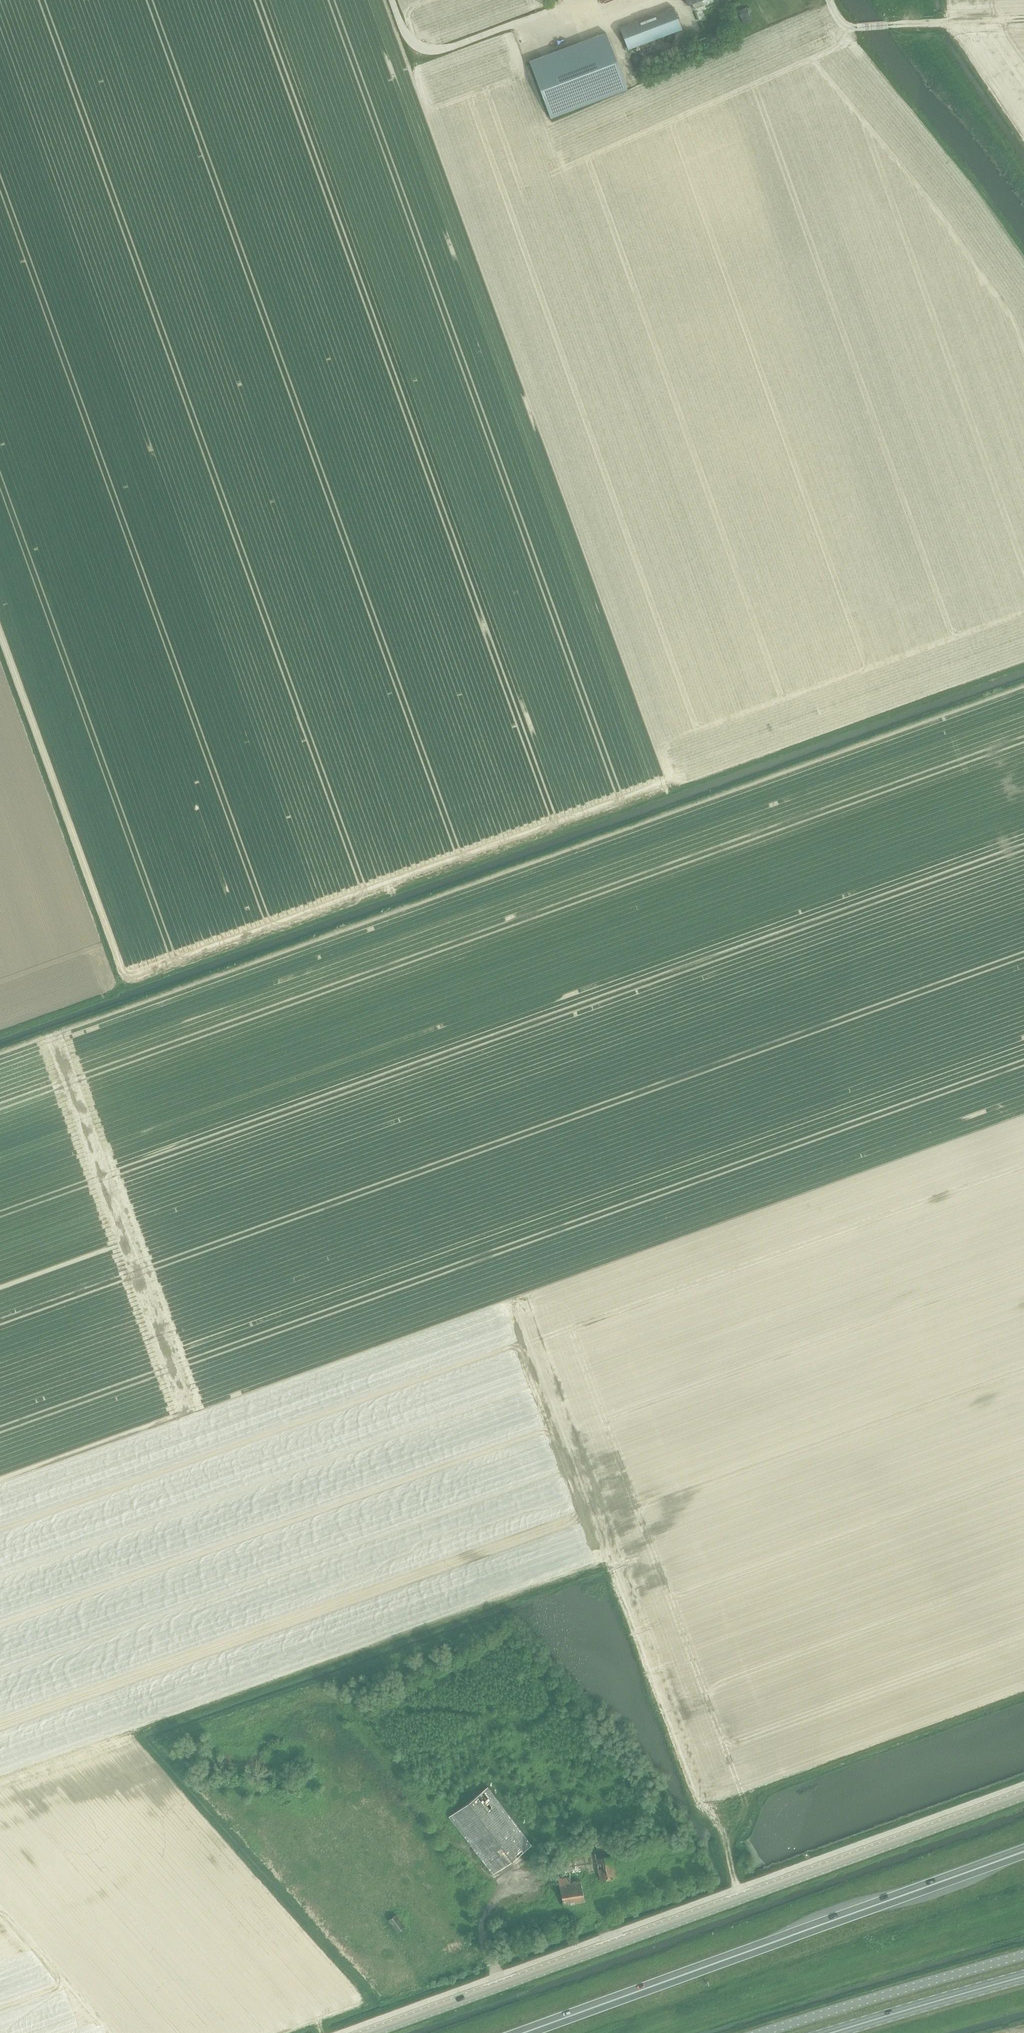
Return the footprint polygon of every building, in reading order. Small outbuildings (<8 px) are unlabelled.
[(688,5),(692,3),(694,9),(703,6),(701,0),(686,0),(688,5)] [(628,49),(682,29),(673,7),(619,27),(628,49)] [(580,38),(604,29),(603,26),(579,35),(580,38)] [(605,32),(529,61),(550,118),(627,89),(605,32)] [(492,1872),(531,1843),(488,1787),(450,1816),(492,1872)] [(601,1880),(617,1876),(607,1838),(591,1841),(601,1880)] [(563,1904),(585,1900),(580,1880),(571,1882),(570,1877),(558,1879),(563,1904)] [(397,1932),(405,1926),(396,1914),(388,1920),(397,1932)]
